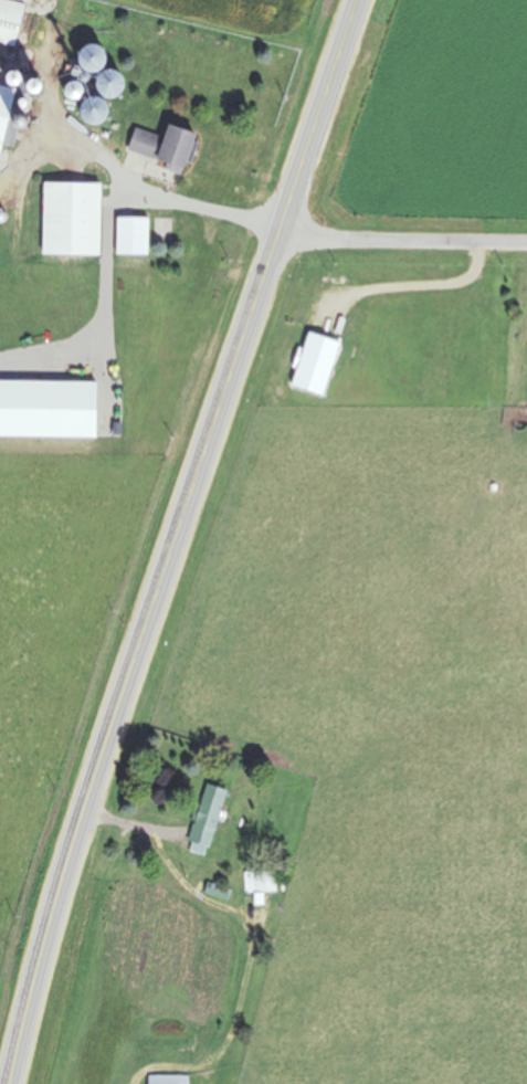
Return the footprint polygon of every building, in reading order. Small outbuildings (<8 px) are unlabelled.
[(96,46),(78,45),(78,69),(95,69),(96,46)] [(131,128),(123,155),(179,170),(190,131),(161,124),(158,135),(131,128)] [(38,255),(97,255),(98,182),(39,182),(38,255)] [(143,254),(143,219),(128,219),(128,254),(143,254)] [(324,397),(340,342),(303,331),(287,387),(324,397)] [(206,854),(222,790),(201,784),(184,849),(206,854)] [(242,893),(275,893),(275,871),(242,871),(242,893)] [(145,1075),(145,1083),(187,1083),(187,1076),(145,1075)]
